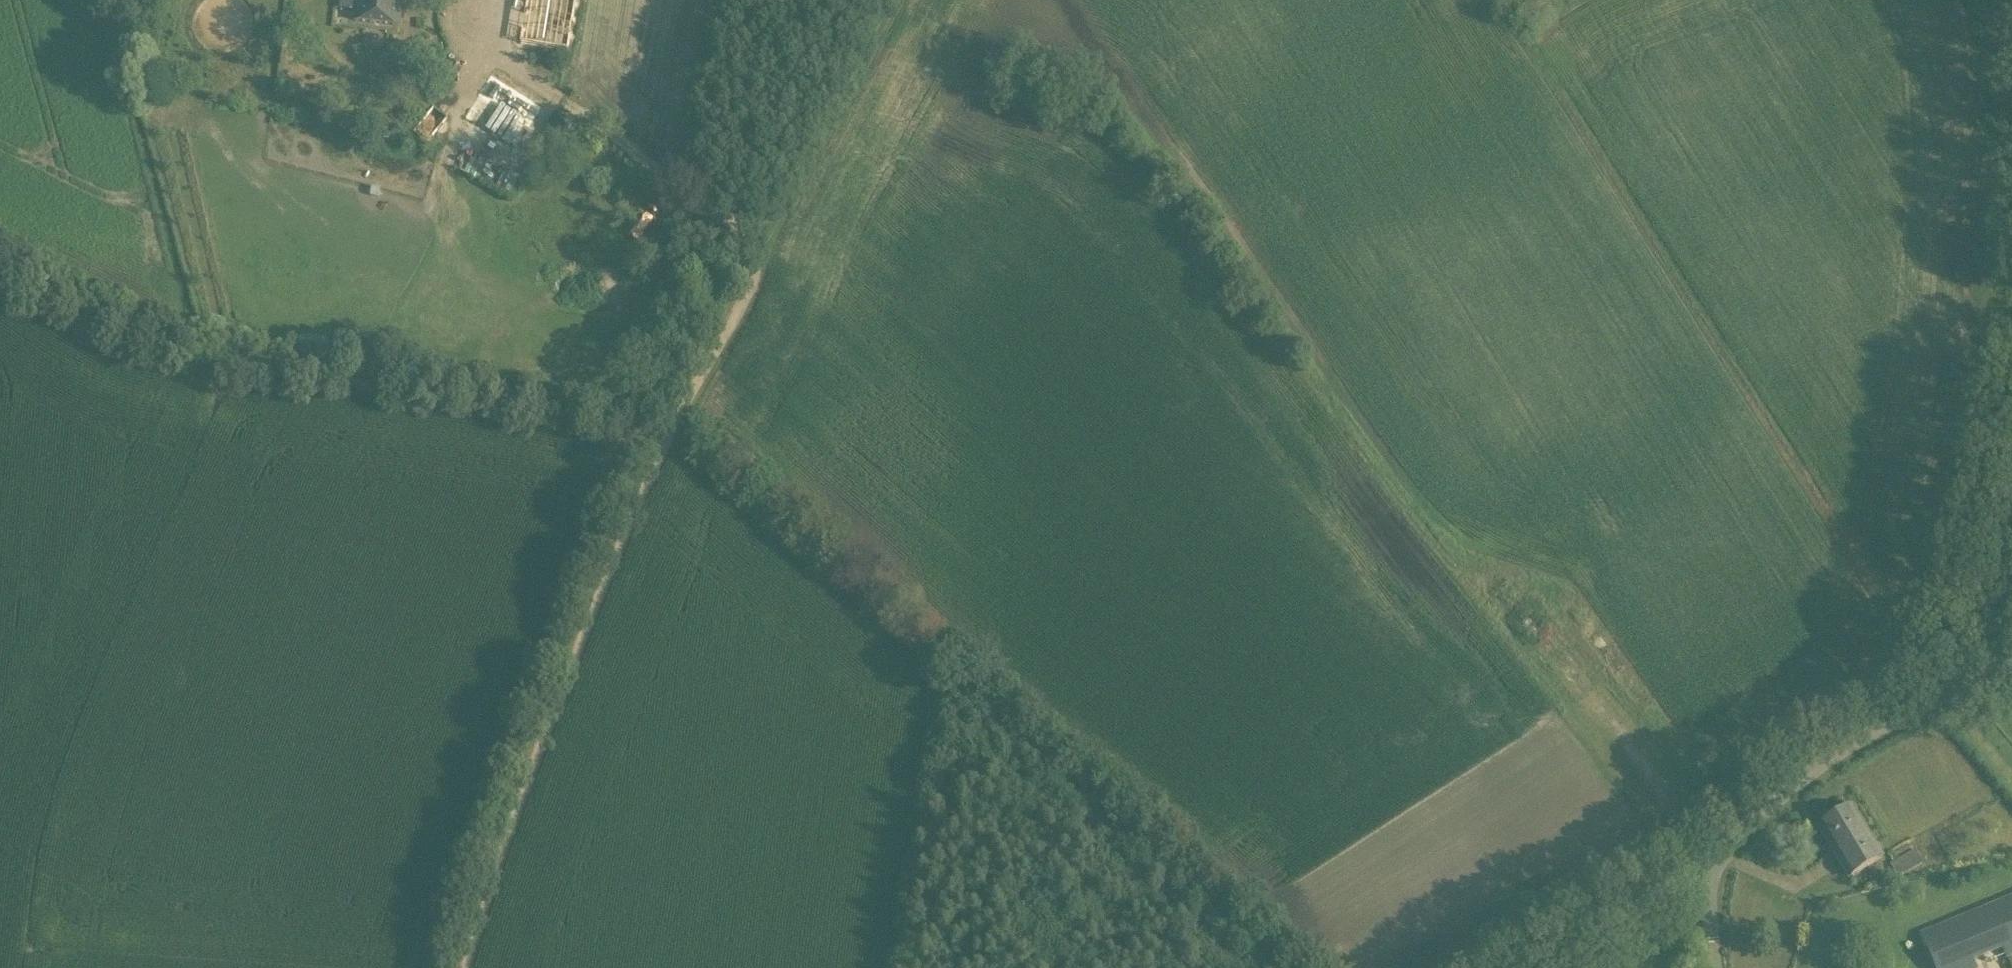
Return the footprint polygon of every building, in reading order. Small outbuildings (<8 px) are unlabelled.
[(402,0),(357,0),(355,22),(399,26),(402,0)] [(520,44),(567,52),(576,0),(527,0),(520,44)] [(491,75),(463,120),(515,152),(544,108),(491,75)] [(432,107),(418,126),(430,136),(444,116),(432,107)] [(1852,807),(1818,828),(1849,878),(1883,857),(1852,807)] [(1915,850),(1890,865),(1898,879),(1923,864),(1915,850)] [(1985,908),(2006,959),(2011,957),(2011,897),(1985,908)] [(1920,935),(1928,954),(1965,939),(1957,920),(1920,935)]
